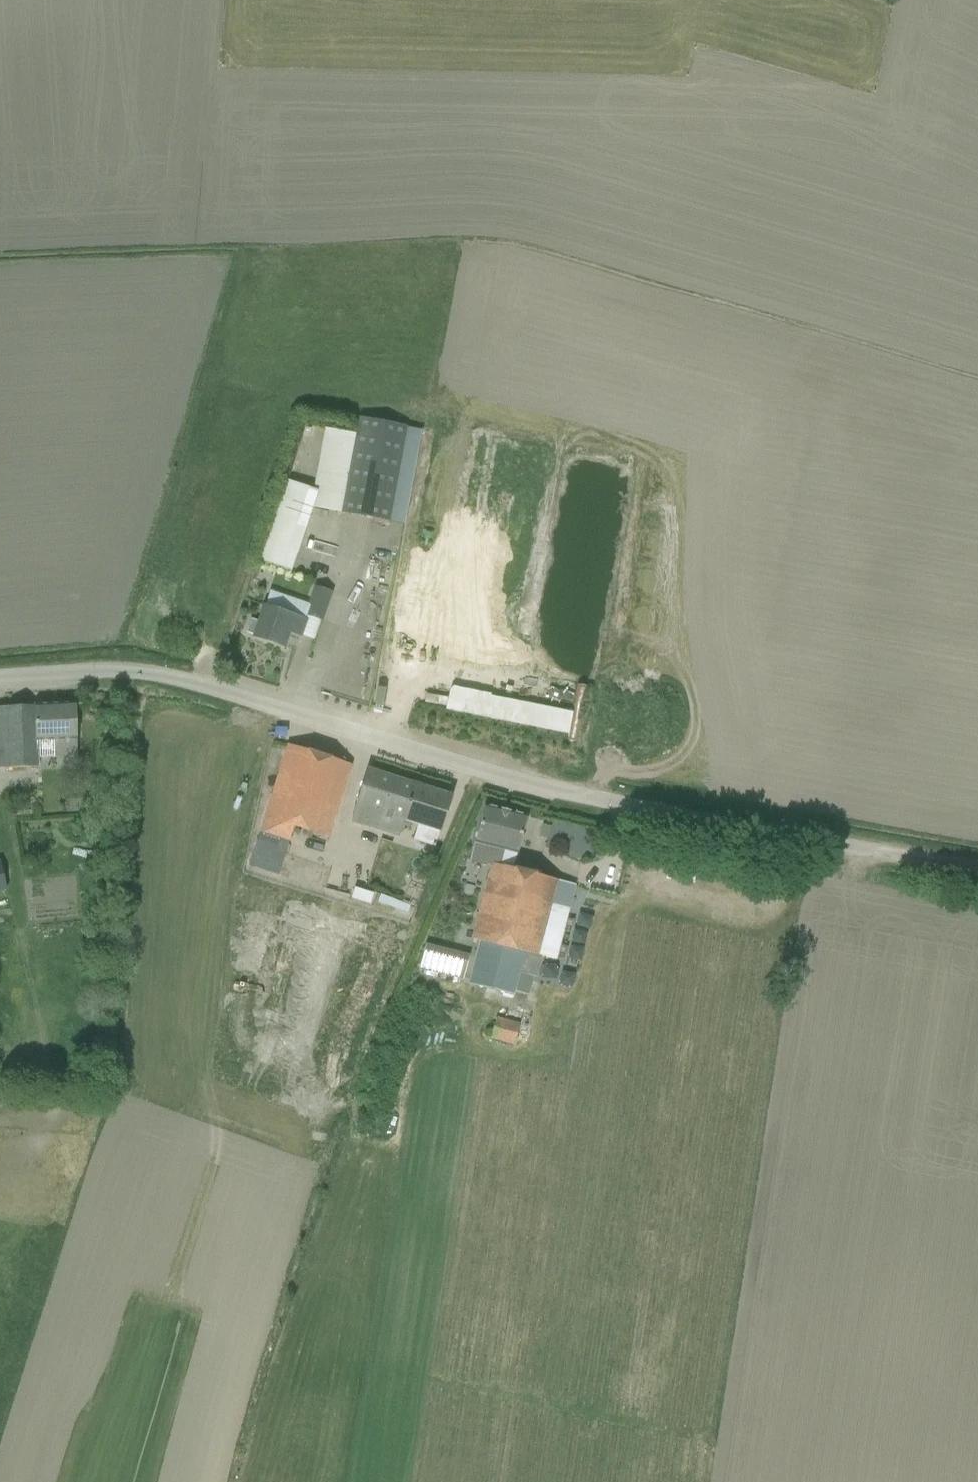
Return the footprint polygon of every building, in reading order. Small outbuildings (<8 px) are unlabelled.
[(386,522),(404,426),(357,417),(339,513),(386,522)] [(289,571),(310,488),(281,480),(259,563),(289,571)] [(320,620),(330,592),(315,587),(305,615),(320,620)] [(253,636),(253,637),(280,646),(285,631),(299,636),(304,620),(263,606),(258,623),(249,620),(245,633),(253,636)] [(444,685),(439,710),(555,733),(560,708),(444,685)] [(37,765),(36,759),(75,757),(73,704),(0,707),(0,766),(37,765)] [(287,745),(258,834),(251,866),(277,874),(292,827),(327,838),(350,765),(287,745)] [(367,770),(361,789),(350,821),(398,836),(403,820),(417,825),(412,841),(433,847),(443,816),(449,797),(367,770)] [(569,904),(574,885),(511,869),(525,816),(483,805),(478,825),(474,843),(470,859),(475,861),(485,863),(484,867),(489,869),(471,939),(479,941),(468,984),(512,996),(513,992),(518,973),(523,952),(554,960),(569,904)] [(291,858),(273,928),(271,927),(246,1024),(288,1035),(313,941),(311,941),(321,901),(326,902),(328,895),(322,894),(329,867),(291,858)] [(308,1073),(340,1086),(411,917),(380,903),(308,1073)] [(461,979),(467,954),(424,943),(417,968),(461,979)] [(525,1016),(499,1010),(495,1032),(521,1037),(525,1016)]
